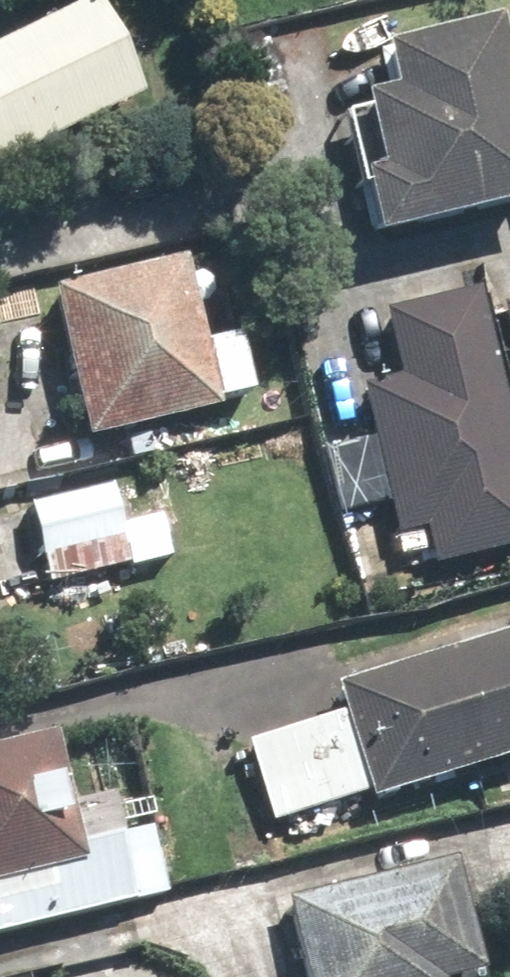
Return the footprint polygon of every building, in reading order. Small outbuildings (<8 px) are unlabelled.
[(0,42),(0,167),(143,102),(96,0),(92,0),(0,42)] [(491,32),(373,63),(382,99),(359,105),(377,175),(354,181),(371,248),(509,212),(509,105),(491,32)] [(216,264),(182,272),(180,264),(51,295),(85,438),(248,400),(216,264)] [(509,547),(509,430),(477,290),(375,315),(391,378),(377,381),(381,397),(361,401),(396,544),(416,539),(424,568),(509,547)] [(496,318),(509,376),(509,315),(496,318)] [(108,485),(28,505),(49,585),(129,565),(108,485)] [(363,793),(365,800),(509,757),(509,636),(332,689),(340,715),(242,744),(265,822),(363,793)] [(164,896),(149,824),(74,840),(53,739),(0,750),(0,931),(164,896)] [(285,901),(301,976),(479,976),(455,865),(285,901)]
